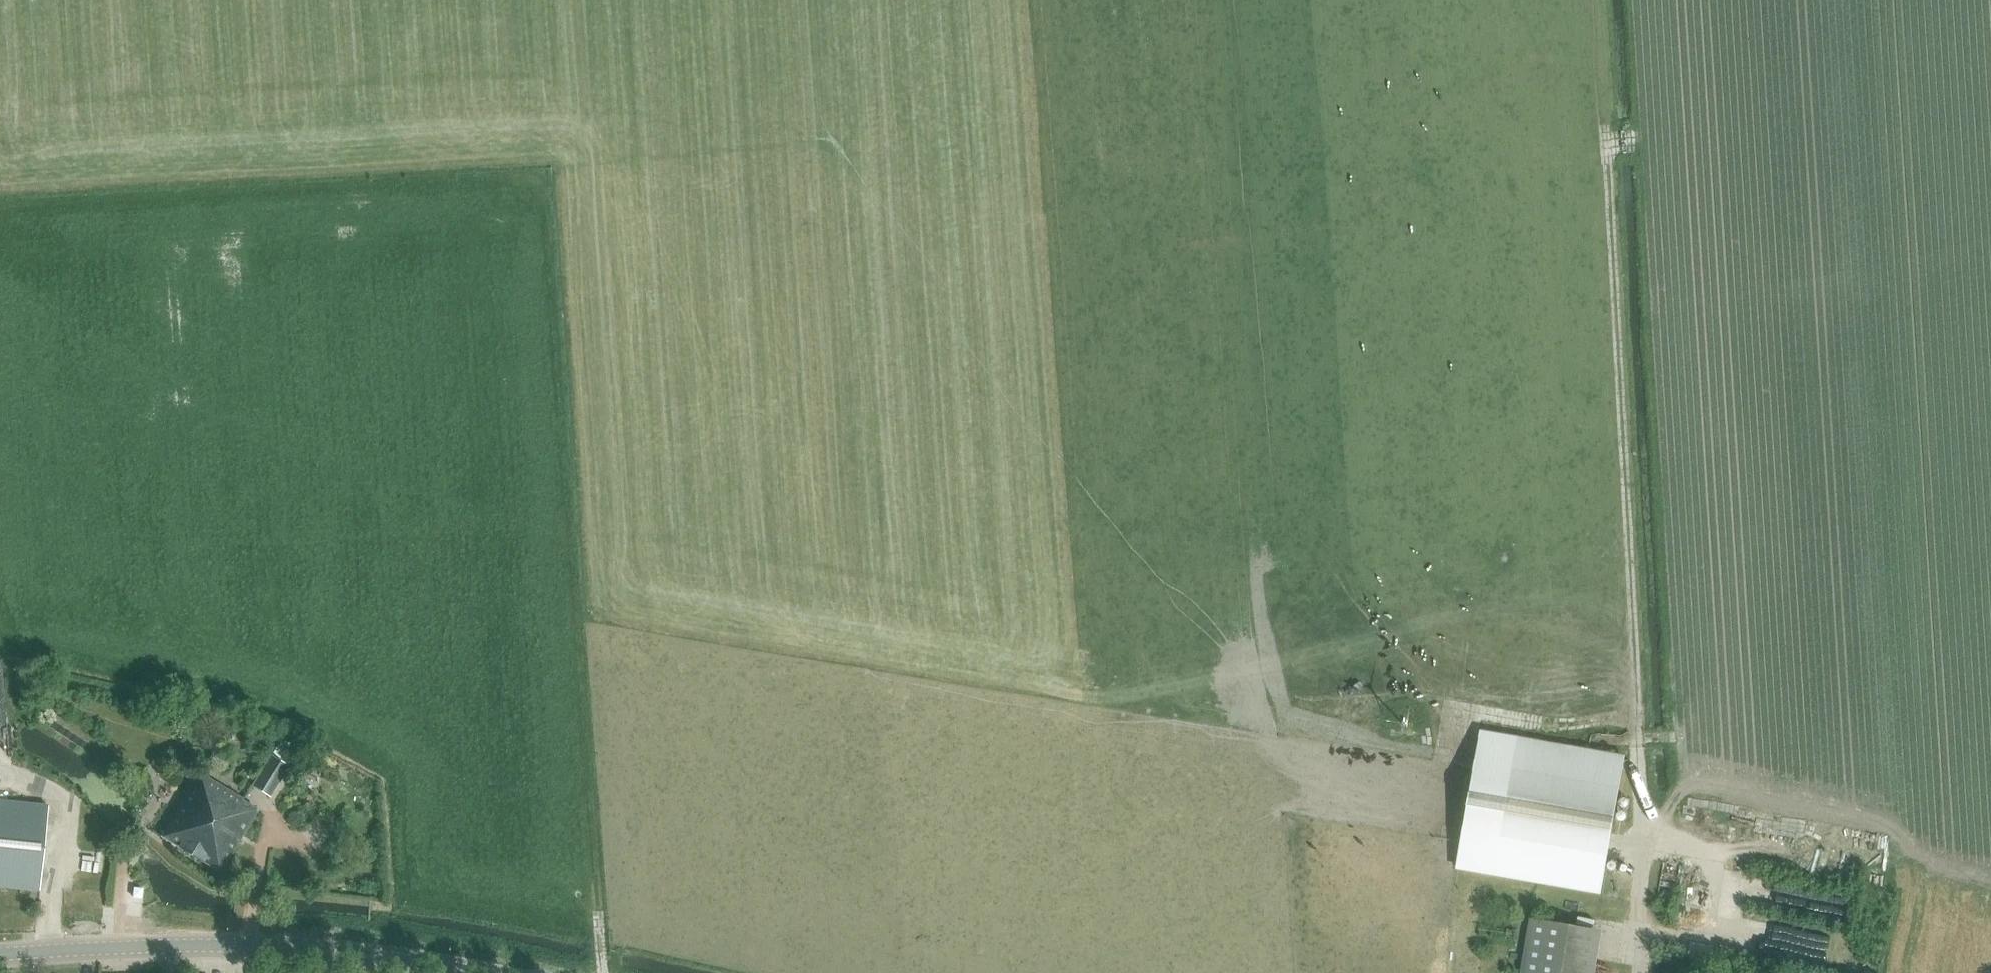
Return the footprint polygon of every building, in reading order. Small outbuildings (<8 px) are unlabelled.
[(1480,733),(1456,867),(1602,892),(1626,758),(1480,733)] [(284,738),(253,786),(271,797),(301,749),(284,738)] [(200,774),(162,837),(201,860),(220,872),(257,810),(242,801),(243,800),(200,774)] [(40,891),(48,806),(0,800),(0,887),(40,891)] [(133,897),(141,898),(142,889),(134,888),(133,897)] [(1531,917),(1530,917),(1521,972),(1596,972),(1603,931),(1531,917)] [(1794,946),(1793,959),(1822,961),(1822,947),(1794,946)]
